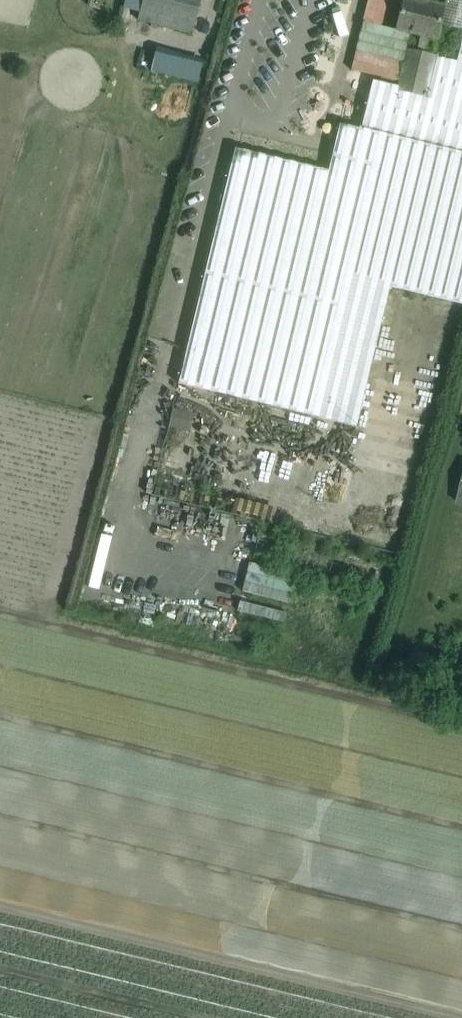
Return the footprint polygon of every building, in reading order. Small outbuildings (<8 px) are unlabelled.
[(151,24),(190,35),(200,0),(145,0),(139,20),(151,24)] [(397,30),(420,35),(416,53),(406,50),(396,90),(371,84),(361,126),(386,132),(385,135),(340,124),(328,173),(235,150),(178,383),(356,427),(391,285),(461,302),(461,42),(457,62),(431,56),(435,41),(438,41),(442,26),(461,30),(461,0),(445,0),(443,7),(414,0),(404,0),(400,17),(397,30)] [(157,49),(151,72),(196,84),(202,61),(157,49)]
